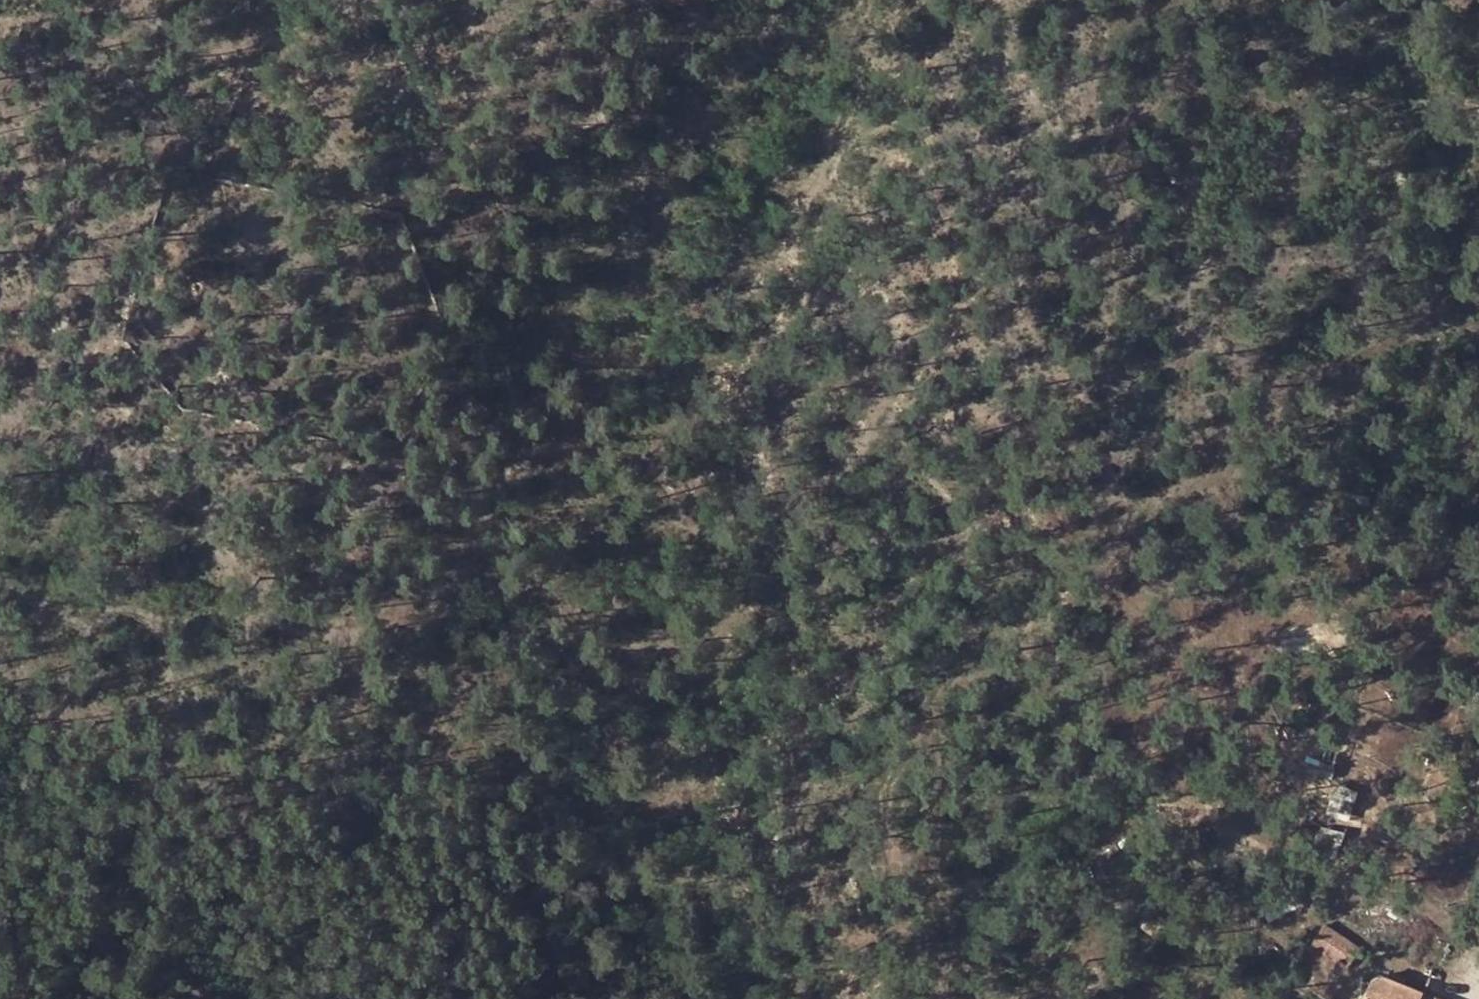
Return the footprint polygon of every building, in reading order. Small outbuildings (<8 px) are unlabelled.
[(1311,948),(1332,957),(1341,937),(1320,927),(1311,948)] [(1352,966),(1361,945),(1341,937),(1332,957),(1352,966)] [(1366,998),(1425,998),(1428,993),(1379,971),(1366,998)]
